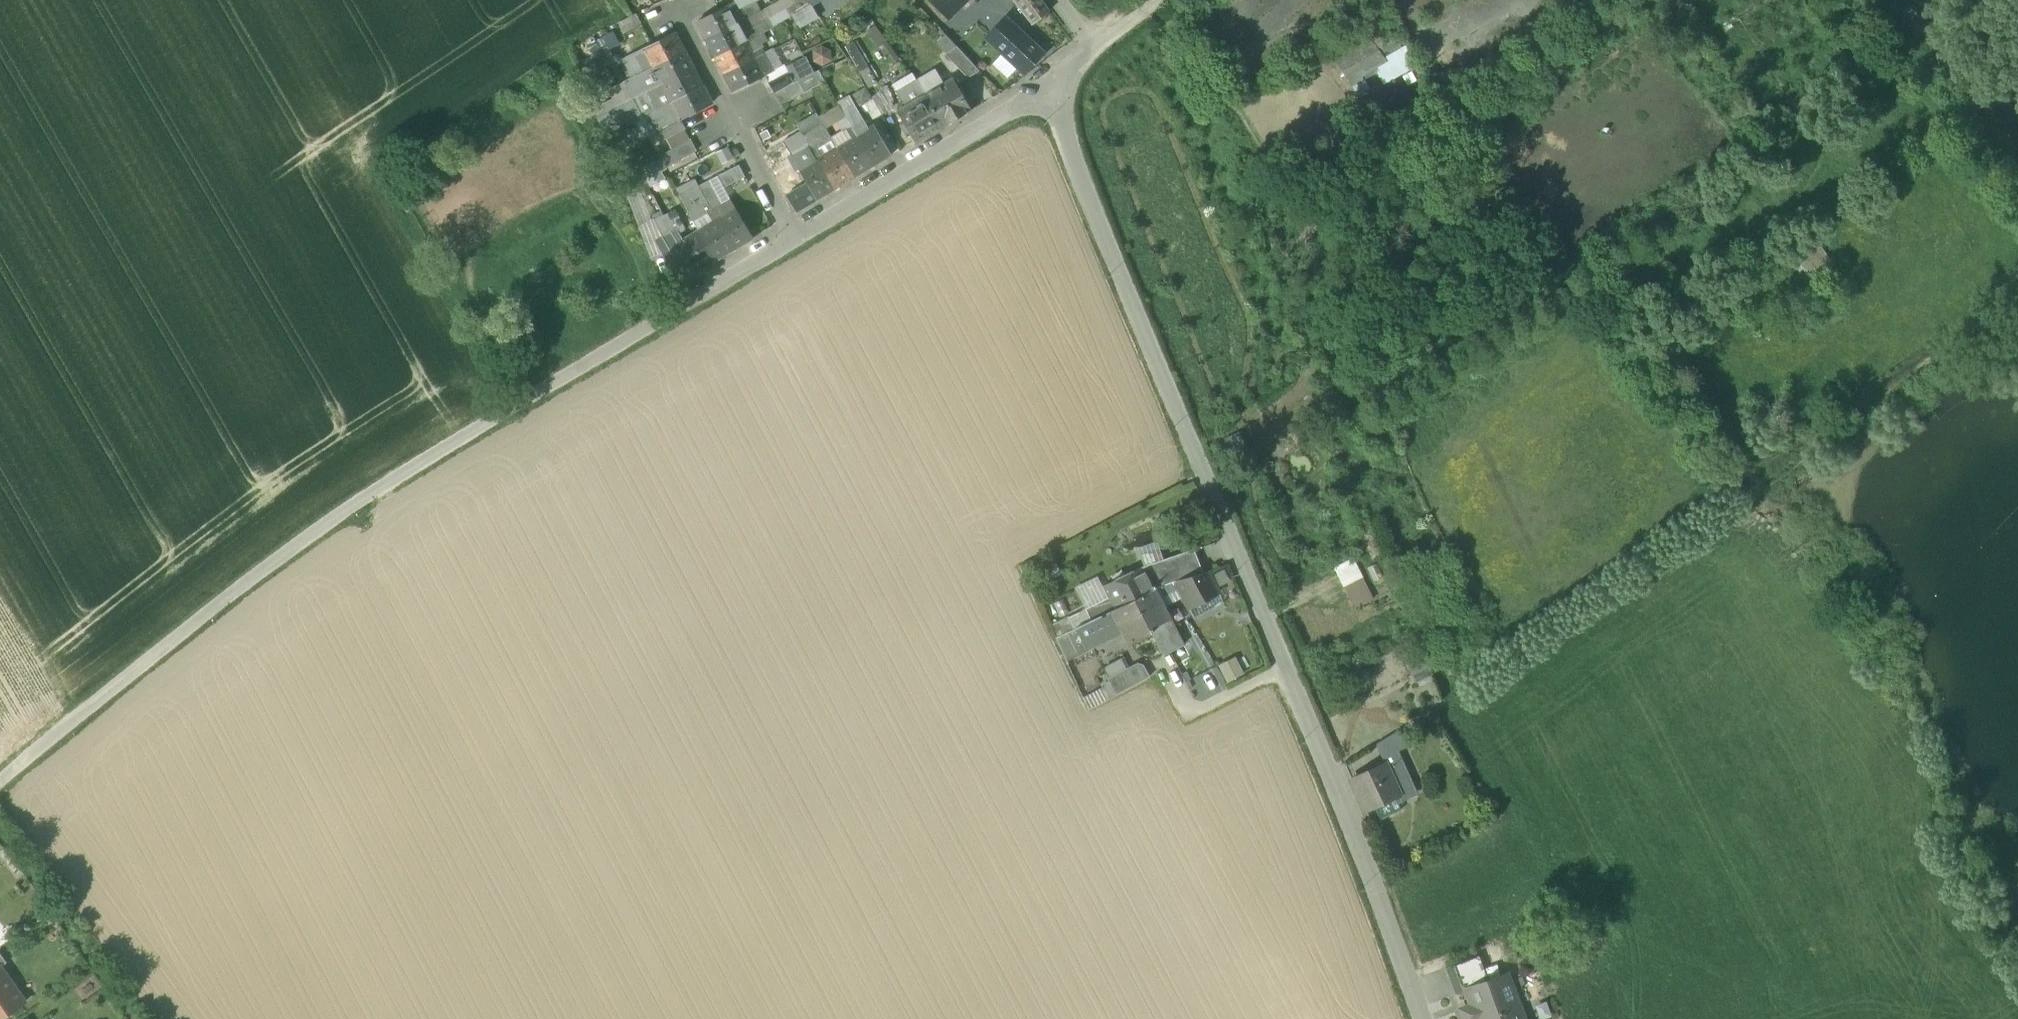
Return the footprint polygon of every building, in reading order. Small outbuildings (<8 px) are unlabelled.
[(735,3),(729,7),(735,18),(743,14),(746,19),(761,12),(756,2),(755,0),(740,8),(738,2),(735,3)] [(746,19),(749,25),(752,24),(763,18),(764,20),(777,13),(797,3),(795,0),(781,0),(761,12),(746,19)] [(777,13),(781,23),(793,17),(812,7),(807,0),(802,0),(797,3),(777,13)] [(949,16),(965,0),(932,0),(949,16)] [(1032,24),(1049,11),(1040,0),(1014,0),(1032,24)] [(706,40),(746,19),(743,14),(735,18),(729,7),(720,11),(697,23),(706,40)] [(819,17),(812,7),(793,17),(800,28),(819,17)] [(752,24),(758,35),(763,32),(781,23),(777,13),(764,20),(763,18),(752,24)] [(619,23),(624,34),(642,25),(637,14),(619,23)] [(1349,93),(1412,57),(1405,46),(1402,48),(1379,15),(1324,45),(1349,93)] [(706,40),(715,57),(747,41),(741,30),(749,25),(746,19),(706,40)] [(1019,67),(1024,71),(1041,53),(1005,20),(988,38),(1003,52),(1019,67)] [(758,35),(752,24),(749,25),(741,30),(747,41),(758,35)] [(901,59),(876,24),(867,30),(879,47),(882,44),(895,62),(901,59)] [(758,35),(747,41),(753,53),(761,48),(764,47),(763,44),(768,41),(763,32),(758,35)] [(642,66),(645,72),(685,51),(676,34),(654,46),(645,50),(651,62),(642,66)] [(937,42),(946,55),(958,47),(946,34),(937,42)] [(715,57),(724,75),(764,54),(761,48),(753,53),(747,41),(715,57)] [(878,83),(854,42),(845,47),(869,89),(878,83)] [(822,46),(813,51),(813,62),(822,67),(831,61),(831,50),(822,46)] [(946,55),(968,78),(980,71),(975,66),(958,47),(946,55)] [(774,49),(764,54),(773,71),(783,66),(774,49)] [(651,62),(645,50),(622,61),(631,79),(636,77),(636,76),(645,72),(642,66),(651,62)] [(685,51),(645,72),(648,77),(656,73),(662,85),(694,68),(685,51)] [(1019,67),(1003,52),(992,64),(1008,79),(1019,67)] [(773,71),(764,54),(724,75),(733,92),(764,75),(773,71)] [(806,56),(786,67),(789,72),(787,73),(793,83),(794,85),(815,74),(806,56)] [(773,71),(764,75),(769,83),(787,73),(789,72),(786,67),(785,65),(783,66),(773,71)] [(694,68),(662,85),(668,97),(660,101),(663,107),(703,86),(694,68)] [(935,69),(916,80),(925,96),(926,95),(945,84),(935,69)] [(648,92),(662,85),(656,73),(648,77),(645,72),(636,76),(636,77),(631,79),(624,82),(633,100),(634,99),(648,92)] [(775,95),(781,107),(803,94),(826,82),(820,72),(815,74),(794,85),(775,95)] [(769,83),(775,93),(793,83),(787,73),(769,83)] [(896,91),(916,79),(911,73),(892,85),(896,91)] [(896,91),(905,107),(925,96),(916,80),(916,79),(896,91)] [(945,84),(926,95),(944,126),(972,110),(953,79),(945,84)] [(633,100),(624,82),(608,89),(613,98),(618,108),(633,100)] [(656,110),(663,107),(660,101),(668,97),(662,85),(648,92),(656,110)] [(656,110),(664,127),(680,119),(712,102),(703,86),(663,107),(656,110)] [(865,104),(872,100),(865,87),(852,95),(860,107),(865,104)] [(656,110),(648,92),(634,99),(643,117),(647,114),(656,110)] [(872,98),(882,114),(892,109),(882,92),(872,98)] [(916,143),(944,126),(926,95),(925,96),(905,107),(898,112),(916,143)] [(846,117),(852,127),(857,124),(857,125),(862,122),(853,108),(855,107),(850,97),(838,103),(839,105),(846,117)] [(618,108),(613,98),(594,108),(598,118),(618,108)] [(633,100),(618,108),(624,120),(625,121),(631,123),(633,122),(642,117),(643,117),(634,99),(633,100)] [(865,104),(873,120),(882,115),(873,100),(872,100),(865,104)] [(846,117),(839,105),(819,117),(821,120),(826,129),(846,117)] [(618,108),(598,118),(603,131),(624,120),(618,108)] [(664,127),(656,110),(647,114),(656,132),(664,127)] [(821,120),(819,117),(816,112),(796,124),(800,132),(821,120)] [(642,117),(633,122),(635,126),(642,139),(655,132),(656,132),(647,114),(643,117),(642,117)] [(686,129),(680,119),(664,127),(656,132),(655,132),(660,143),(685,129),(686,129)] [(837,148),(833,140),(832,139),(826,129),(821,120),(800,132),(801,133),(809,146),(812,151),(817,148),(822,157),(837,148)] [(857,124),(852,127),(875,165),(891,156),(873,126),(862,133),(857,125),(857,124)] [(642,139),(635,126),(607,141),(612,154),(642,139)] [(855,178),(875,165),(852,127),(847,130),(852,138),(837,148),(855,178)] [(660,143),(665,152),(690,138),(685,129),(660,143)] [(852,138),(847,130),(832,139),(833,140),(837,148),(852,138)] [(792,154),(792,155),(809,146),(801,133),(800,132),(784,141),(792,154)] [(697,152),(690,138),(665,152),(659,155),(665,168),(697,152)] [(766,151),(773,164),(792,154),(784,141),(766,151)] [(726,145),(714,150),(719,163),(731,158),(726,145)] [(792,155),(801,169),(812,162),(807,154),(812,151),(809,146),(792,155)] [(835,189),(855,178),(837,148),(822,157),(817,148),(812,151),(835,189)] [(835,189),(812,151),(807,154),(812,162),(801,169),(809,183),(818,199),(835,189)] [(640,168),(648,185),(649,188),(666,180),(656,160),(640,168)] [(718,175),(725,188),(749,176),(743,163),(718,175)] [(621,174),(628,194),(640,189),(648,185),(640,168),(639,166),(621,174)] [(730,199),(725,188),(718,175),(708,181),(715,193),(721,203),(730,199)] [(698,186),(705,197),(715,193),(708,181),(698,186)] [(818,199),(809,183),(789,195),(799,211),(818,199)] [(679,195),(693,221),(708,212),(709,214),(714,211),(705,197),(698,186),(679,195)] [(640,189),(628,194),(627,195),(639,226),(649,221),(652,219),(640,189)] [(705,197),(714,211),(719,208),(722,205),(721,203),(715,193),(705,197)] [(663,215),(673,235),(678,232),(683,240),(690,236),(676,208),(663,215)] [(723,216),(719,208),(714,211),(736,249),(752,239),(735,209),(723,216)] [(716,261),(736,249),(714,211),(709,214),(714,222),(698,231),(716,261)] [(714,222),(709,214),(708,212),(693,221),(698,231),(714,222)] [(649,221),(658,244),(673,235),(663,215),(662,214),(652,219),(649,221)] [(639,226),(652,259),(662,253),(658,244),(649,221),(639,226)] [(716,261),(698,231),(690,236),(683,240),(678,232),(673,235),(696,273),(716,261)] [(696,273),(673,235),(658,244),(662,253),(680,283),(696,273)] [(1140,554),(1144,567),(1163,560),(1159,547),(1140,554)] [(1166,559),(1174,582),(1203,573),(1194,549),(1166,559)] [(1374,599),(1354,558),(1334,568),(1354,609),(1374,599)] [(1155,589),(1159,586),(1174,582),(1166,559),(1163,560),(1144,567),(1142,568),(1153,590),(1155,589)] [(1135,599),(1153,590),(1142,568),(1123,577),(1125,581),(1117,585),(1115,581),(1104,587),(1109,597),(1115,609),(1135,599)] [(1211,577),(1217,588),(1231,581),(1225,569),(1211,577)] [(1203,573),(1174,582),(1159,586),(1165,596),(1179,589),(1183,597),(1189,608),(1207,598),(1218,593),(1219,592),(1217,588),(1211,577),(1208,572),(1203,573)] [(1109,597),(1104,587),(1098,576),(1075,587),(1086,609),(1109,597)] [(1155,589),(1164,607),(1183,597),(1179,589),(1165,596),(1159,586),(1155,589)] [(1135,599),(1150,630),(1170,620),(1164,607),(1155,589),(1153,590),(1135,599)] [(1207,598),(1213,609),(1224,603),(1218,593),(1207,598)] [(1115,609),(1109,597),(1086,609),(1092,620),(1114,609),(1115,609)] [(1207,598),(1189,608),(1195,618),(1213,609),(1207,598)] [(1115,609),(1114,609),(1120,622),(1119,622),(1124,631),(1131,644),(1152,633),(1150,630),(1135,599),(1115,609)] [(1092,620),(1086,609),(1069,617),(1074,629),(1076,628),(1092,620)] [(1092,620),(1076,628),(1087,649),(1116,635),(1112,626),(1119,622),(1120,622),(1114,609),(1092,620)] [(1053,625),(1058,636),(1074,629),(1069,617),(1053,625)] [(1171,620),(1170,620),(1150,630),(1152,633),(1163,655),(1184,645),(1171,620)] [(1112,626),(1116,635),(1124,631),(1119,622),(1112,626)] [(1065,660),(1087,649),(1076,628),(1074,629),(1055,638),(1065,660)] [(1408,665),(1424,659),(1419,647),(1403,653),(1408,665)] [(1245,674),(1236,657),(1218,666),(1227,683),(1245,674)] [(1104,669),(1109,679),(1127,670),(1122,659),(1104,669)] [(1431,677),(1424,659),(1408,665),(1416,683),(1431,677)] [(1117,695),(1149,677),(1143,666),(1138,664),(1127,670),(1109,679),(1111,683),(1117,695)] [(1117,695),(1111,683),(1103,687),(1110,698),(1117,695)] [(1110,698),(1103,687),(1082,697),(1088,710),(1110,698)] [(1377,745),(1383,759),(1408,747),(1400,730),(1377,745)] [(1402,758),(1385,765),(1390,776),(1398,795),(1416,788),(1402,758)] [(1352,780),(1357,791),(1390,776),(1385,765),(1352,780)] [(1398,795),(1390,776),(1357,791),(1361,801),(1365,810),(1374,806),(1395,797),(1398,795)] [(1395,797),(1374,806),(1380,818),(1401,809),(1395,797)] [(1446,968),(1456,995),(1466,990),(1489,981),(1479,955),(1446,968)] [(26,1002),(1,967),(0,966),(0,1018),(1,1018),(26,1002)] [(1507,974),(1489,981),(1466,990),(1470,1000),(1473,999),(1475,1004),(1461,1009),(1465,1018),(1524,1018),(1507,974)]
